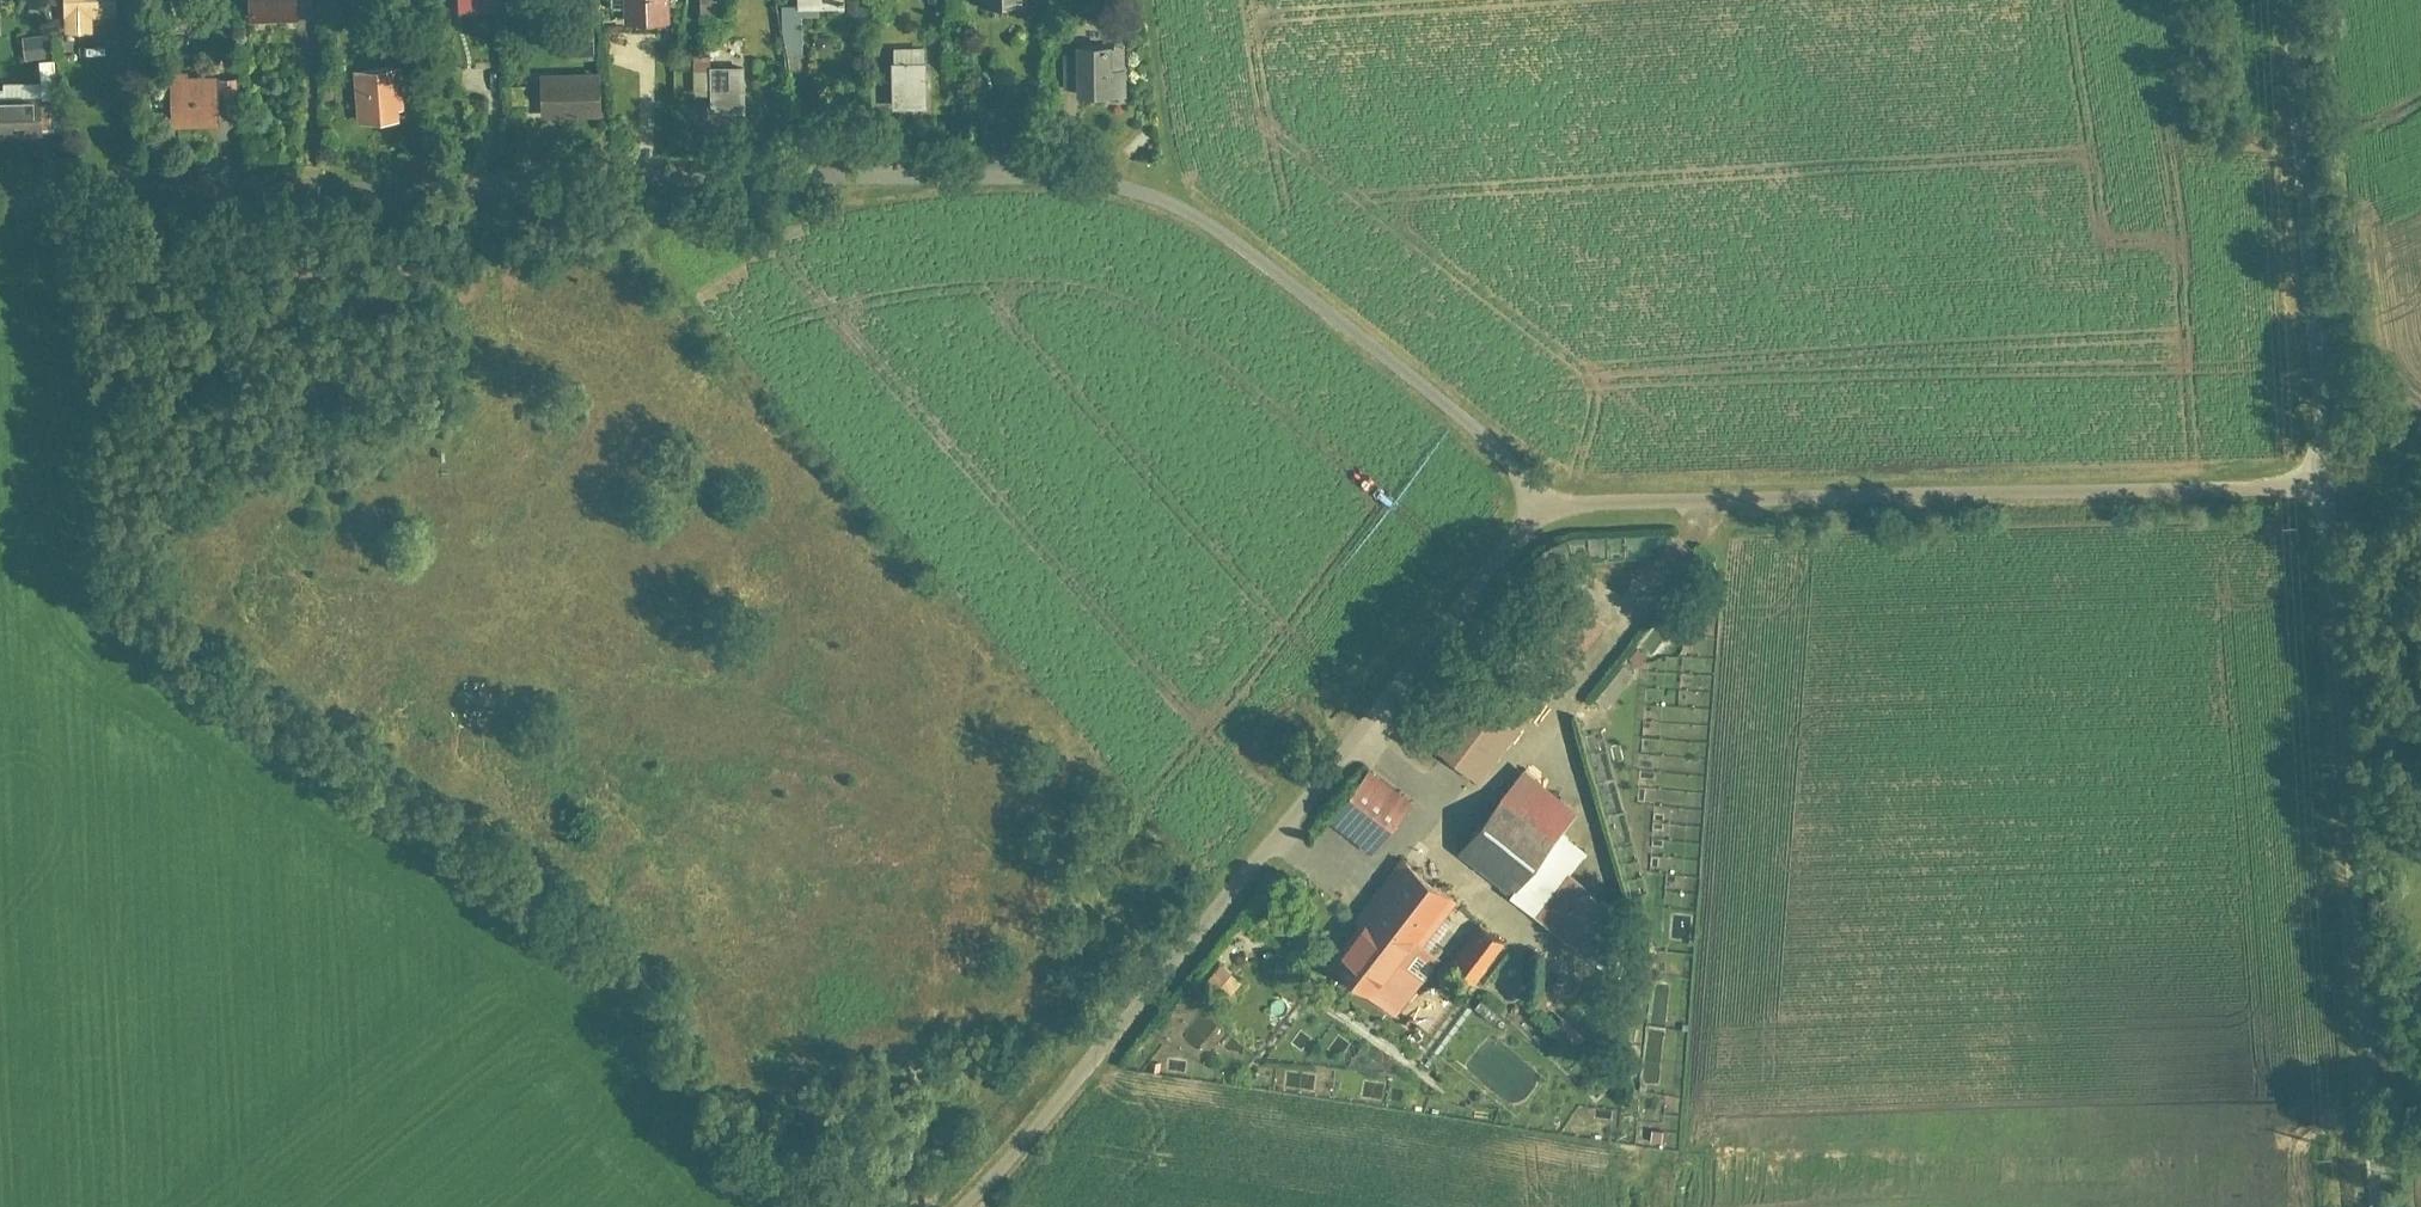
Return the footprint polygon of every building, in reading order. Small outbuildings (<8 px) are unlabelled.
[(67,37),(118,34),(116,9),(129,8),(128,0),(64,0),(67,37)] [(253,20),(307,15),(305,0),(251,0),(253,20)] [(465,18),(510,15),(508,0),(464,0),(465,18)] [(667,0),(628,0),(629,25),(668,24),(667,0)] [(700,17),(727,14),(725,0),(698,0),(700,17)] [(803,14),(849,13),(849,0),(803,0),(803,14)] [(782,15),(783,66),(807,66),(806,15),(782,15)] [(1083,52),(1085,106),(1129,104),(1126,50),(1083,52)] [(893,54),(893,109),(930,109),(930,54),(893,54)] [(714,68),(714,123),(746,123),(747,68),(714,68)] [(173,74),(174,125),(222,124),(221,73),(173,74)] [(365,74),(366,127),(407,127),(406,73),(365,74)] [(544,81),(546,129),(604,126),(601,78),(544,81)] [(52,134),(51,91),(0,92),(0,135),(52,134)] [(1557,587),(1523,636),(1573,671),(1607,622),(1557,587)] [(1493,666),(1437,744),(1486,779),(1542,700),(1493,666)] [(1622,908),(1580,876),(1594,858),(1564,836),(1583,811),(1530,771),(1465,857),(1590,951),(1622,908)] [(1371,773),(1337,819),(1381,851),(1415,804),(1371,773)] [(1443,954),(1423,939),(1454,898),(1405,862),(1330,963),(1398,1013),(1443,954)] [(1482,927),(1459,962),(1485,979),(1508,945),(1482,927)] [(1203,992),(1223,1013),(1249,989),(1229,968),(1203,992)]
